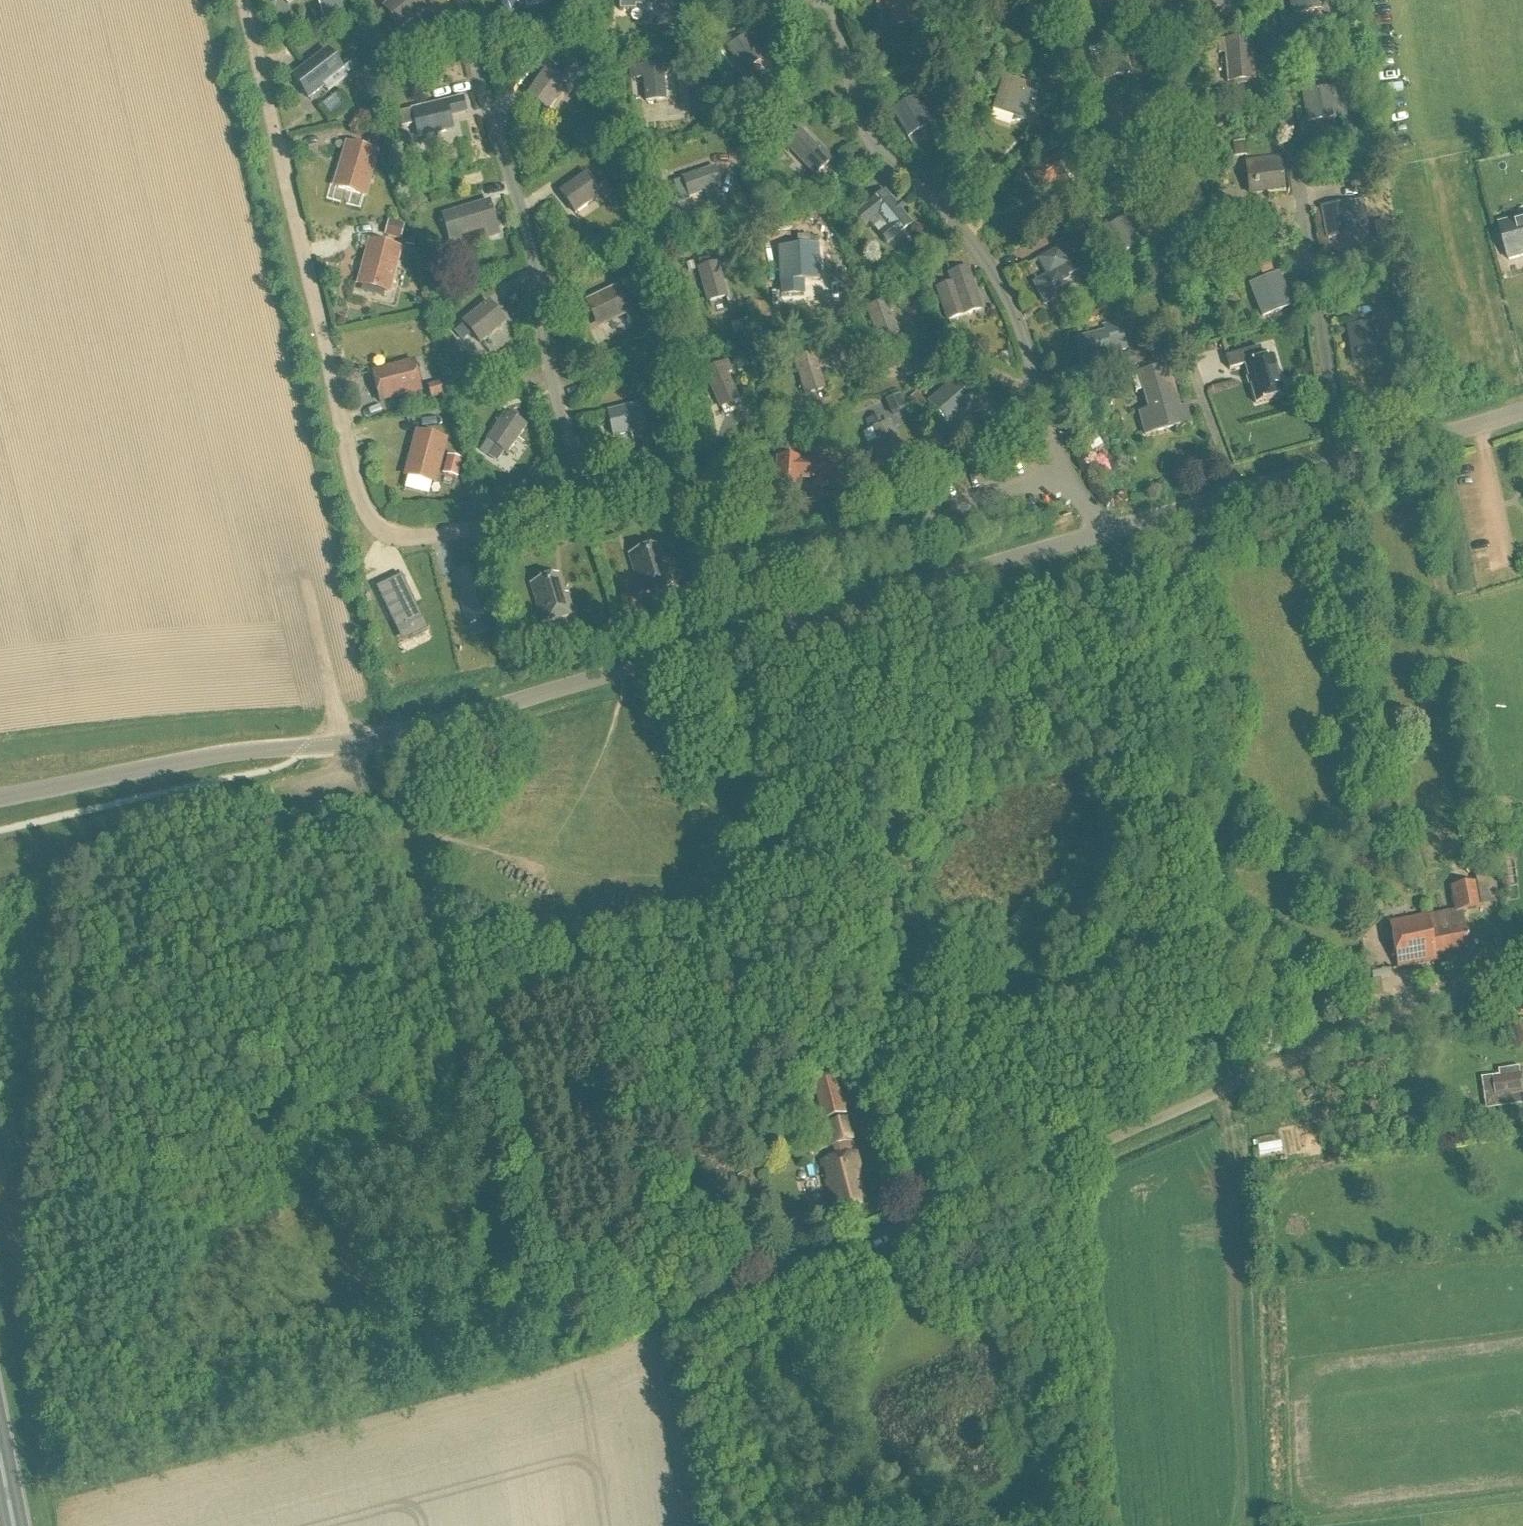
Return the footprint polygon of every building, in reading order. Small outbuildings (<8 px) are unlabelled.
[(339,0),(336,0),(327,3),(331,18),(343,15),(339,0)] [(381,21),(388,16),(399,31),(425,10),(417,0),(395,0),(376,15),(381,21)] [(654,9),(664,9),(663,0),(654,0),(654,9)] [(936,14),(937,1),(923,0),(893,0),(892,25),(925,27),(926,13),(936,14)] [(993,17),(1019,14),(1018,0),(991,0),(993,17)] [(1189,5),(1203,2),(1205,14),(1218,12),(1216,0),(1217,0),(1189,0),(1189,5)] [(1311,13),(1318,11),(1316,0),(1290,0),(1292,10),(1310,6),(1311,13)] [(761,61),(746,39),(728,51),(743,74),(761,61)] [(1251,40),(1217,43),(1218,56),(1224,55),(1227,84),(1231,84),(1232,88),(1248,86),(1248,83),(1255,82),(1251,40)] [(1097,75),(1100,88),(1106,86),(1105,80),(1129,74),(1121,44),(1096,50),(1103,74),(1097,75)] [(359,69),(353,60),(340,70),(327,53),(292,80),(308,100),(330,84),(334,88),(359,69)] [(526,98),(548,113),(561,95),(567,99),(585,72),(573,63),(560,82),(545,71),(526,98)] [(643,80),(645,104),(665,102),(661,66),(629,69),(630,81),(643,80)] [(430,82),(442,80),(440,70),(428,73),(430,82)] [(1009,124),(1028,121),(1026,110),(1029,100),(1037,102),(1040,92),(1003,79),(992,112),(1008,117),(1009,124)] [(1303,95),(1308,124),(1345,118),(1340,89),(1303,95)] [(912,108),(895,118),(907,139),(932,125),(917,99),(909,104),(912,108)] [(415,127),(418,140),(448,133),(445,120),(465,115),(462,101),(398,117),(401,130),(415,127)] [(785,147),(814,178),(832,161),(818,146),(815,149),(800,133),(796,137),(790,131),(781,139),(787,145),(785,147)] [(385,138),(372,134),(368,147),(381,151),(385,138)] [(1247,160),(1245,144),(1234,145),(1235,161),(1247,160)] [(348,147),(335,189),(364,197),(376,155),(348,147)] [(1043,191),(1056,183),(1065,196),(1055,203),(1064,217),(1091,199),(1082,185),(1086,182),(1077,168),(1072,171),(1063,157),(1033,177),(1043,191)] [(1281,167),(1280,159),(1277,159),(1246,163),(1248,182),(1254,181),(1256,195),(1284,192),(1281,167)] [(685,188),(689,200),(721,189),(714,170),(682,180),(682,181),(674,184),(676,191),(685,188)] [(597,190),(586,175),(559,194),(575,216),(602,197),(601,197),(609,191),(604,185),(597,190)] [(878,236),(887,246),(911,226),(884,194),(856,217),(865,228),(877,217),(887,229),(878,236)] [(843,202),(838,207),(845,215),(850,211),(843,202)] [(1365,224),(1362,203),(1322,210),(1328,241),(1354,237),(1352,226),(1365,224)] [(443,218),(451,247),(462,244),(459,236),(483,229),(486,240),(498,236),(489,204),(443,218)] [(1130,219),(1107,230),(1119,257),(1143,245),(1140,240),(1146,237),(1142,230),(1137,232),(1130,219)] [(1499,227),(1509,262),(1522,259),(1522,221),(1499,227)] [(391,224),(388,237),(401,241),(404,227),(391,224)] [(1388,240),(1386,225),(1375,227),(1377,242),(1388,240)] [(798,249),(800,284),(820,283),(817,240),(809,240),(809,249),(798,249)] [(370,244),(359,286),(388,294),(399,251),(370,244)] [(1035,285),(1045,304),(1067,292),(1062,282),(1080,272),(1071,257),(1066,259),(1060,250),(1038,262),(1047,279),(1035,285)] [(699,271),(708,304),(726,299),(716,267),(709,269),(707,260),(697,263),(700,271),(699,271)] [(1262,277),(1269,275),(1265,264),(1258,267),(1262,277)] [(937,291),(948,322),(980,312),(968,275),(958,278),(956,273),(949,276),(952,286),(937,291)] [(1264,283),(1250,288),(1262,319),(1289,308),(1288,305),(1289,304),(1278,276),(1263,281),(1264,283)] [(596,315),(601,328),(629,314),(623,300),(631,296),(627,286),(618,290),(618,289),(586,305),(591,317),(596,315)] [(878,307),(866,312),(879,343),(898,336),(882,297),(874,300),(878,307)] [(472,335),(480,345),(505,325),(488,304),(463,325),(464,326),(457,331),(465,341),(472,335)] [(1126,353),(1125,349),(1119,325),(1103,329),(1105,337),(1078,344),(1079,347),(1077,348),(1079,358),(1081,357),(1084,369),(1112,362),(1110,356),(1124,353),(1126,353)] [(1359,357),(1370,355),(1371,362),(1378,361),(1372,327),(1348,331),(1352,358),(1356,358),(1359,358),(1359,357)] [(1247,367),(1258,405),(1287,397),(1276,358),(1265,361),(1262,349),(1227,359),(1231,371),(1247,367)] [(803,393),(798,395),(800,403),(806,401),(805,397),(824,391),(814,357),(794,363),(803,393)] [(1117,361),(1121,375),(1137,370),(1133,357),(1117,361)] [(1143,370),(1144,375),(1139,377),(1140,378),(1132,380),(1136,395),(1144,393),(1149,413),(1140,415),(1145,436),(1145,437),(1191,424),(1186,408),(1178,410),(1166,363),(1143,370)] [(372,375),(380,404),(421,393),(414,364),(372,375)] [(705,374),(721,410),(737,402),(726,377),(732,374),(727,364),(705,374)] [(961,378),(928,406),(947,428),(971,407),(958,392),(967,384),(961,378)] [(445,398),(442,385),(429,388),(433,401),(445,398)] [(917,394),(907,403),(916,413),(926,405),(917,394)] [(897,398),(886,403),(892,418),(903,413),(897,398)] [(778,409),(782,422),(797,417),(793,404),(778,409)] [(607,414),(613,439),(656,428),(654,418),(644,420),(641,406),(607,414)] [(480,452),(489,458),(496,449),(507,457),(526,429),(506,414),(486,442),(487,443),(480,452)] [(894,442),(888,425),(876,430),(875,427),(872,428),(878,444),(867,448),(876,470),(901,460),(896,445),(897,445),(896,442),(894,442)] [(417,436),(406,477),(434,485),(445,443),(417,436)] [(461,462),(448,458),(444,476),(456,480),(461,462)] [(777,490),(797,491),(798,479),(816,480),(815,490),(831,491),(833,465),(829,465),(829,462),(778,460),(777,490)] [(656,548),(629,556),(641,596),(672,586),(666,566),(662,567),(656,548)] [(428,632),(401,577),(376,590),(391,623),(399,619),(409,641),(428,632)] [(558,578),(530,586),(542,626),(574,616),(568,596),(563,596),(558,578)] [(703,604),(700,595),(689,598),(691,607),(703,604)] [(1435,964),(1463,959),(1461,952),(1468,950),(1465,933),(1461,915),(1480,912),(1475,887),(1450,891),(1455,917),(1427,922),(1427,921),(1389,928),(1398,972),(1414,969),(1413,965),(1421,964),(1422,968),(1435,965),(1435,964)] [(1491,1077),(1495,1097),(1522,1093),(1519,1072),(1491,1077)] [(850,1090),(861,1095),(867,1084),(856,1078),(850,1090)] [(835,1079),(811,1086),(822,1125),(845,1119),(835,1079)] [(829,1190),(836,1215),(859,1209),(857,1204),(865,1202),(857,1173),(859,1173),(855,1156),(850,1157),(847,1146),(852,1144),(846,1123),(825,1129),(831,1150),(832,1150),(835,1161),(818,1166),(825,1191),(829,1190)]
